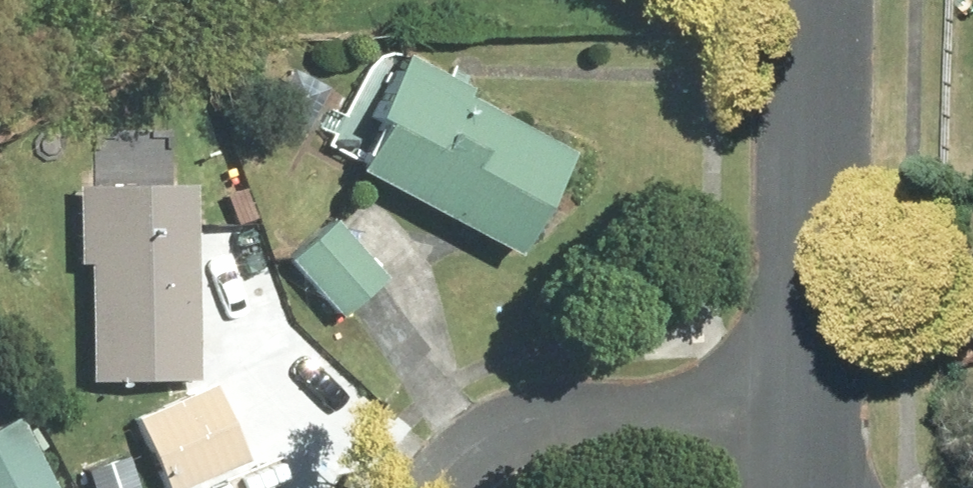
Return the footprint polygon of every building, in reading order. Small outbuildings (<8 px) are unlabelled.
[(419,50),(355,164),(525,258),(588,144),(419,50)] [(87,181),(84,368),(201,370),(205,184),(87,181)] [(353,214),(291,256),(339,326),(401,283),(353,214)] [(133,418),(169,487),(198,487),(254,460),(213,378),(133,418)] [(23,402),(0,413),(0,487),(65,487),(23,402)]
